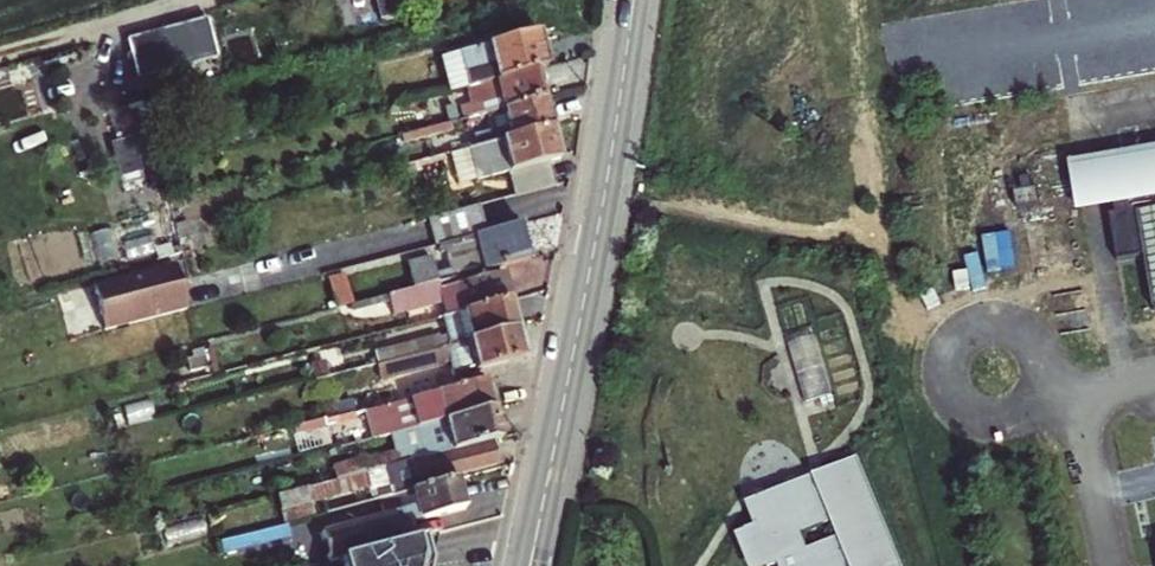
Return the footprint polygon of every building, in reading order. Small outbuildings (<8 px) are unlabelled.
[(130,39),(140,77),(221,56),(211,17),(130,39)] [(557,33),(554,27),(459,51),(446,54),(439,56),(448,95),(479,86),(496,82),(537,71),(546,68),(540,49),(537,38),(557,33)] [(502,108),(544,97),(540,82),(537,71),(496,82),(479,86),(482,100),(473,102),(476,114),(502,108)] [(510,137),(552,126),(549,113),(544,97),(502,108),(476,114),(484,145),(510,137)] [(411,118),(414,131),(429,127),(426,114),(411,118)] [(551,161),(561,159),(557,146),(552,126),(510,137),(484,145),(457,152),(465,186),(509,174),(515,196),(557,184),(551,161)] [(1154,305),(1154,149),(1070,163),(1078,215),(1086,214),(1112,210),(1121,264),(1147,260),(1154,305)] [(423,222),(430,248),(431,247),(487,232),(483,219),(480,207),(423,222)] [(446,281),(465,276),(524,260),(519,244),(514,224),(487,232),(431,247),(433,255),(385,268),(392,296),(438,283),(446,281)] [(186,260),(101,285),(113,321),(196,296),(192,281),(186,260)] [(440,300),(445,319),(507,302),(504,291),(500,277),(441,293),(438,283),(392,296),(389,297),(394,312),(440,300)] [(443,348),(514,327),(510,315),(507,302),(445,319),(450,338),(441,341),(443,348)] [(470,374),(522,360),(518,345),(514,327),(443,348),(394,362),(399,379),(432,370),(438,391),(473,382),(470,374)] [(323,364),(327,380),(346,375),(342,359),(323,364)] [(438,391),(418,397),(406,401),(365,412),(373,442),(392,437),(401,434),(422,428),(447,422),(493,409),(489,394),(485,379),(473,382),(438,391)] [(365,461),(370,476),(386,471),(430,460),(434,459),(455,453),(502,440),(498,425),(493,409),(447,422),(422,428),(401,434),(392,437),(396,454),(382,456),(365,461)] [(417,487),(498,466),(495,455),(492,444),(455,453),(434,459),(430,460),(386,471),(370,476),(377,502),(418,491),(417,487)] [(815,478),(833,526),(837,540),(849,565),(901,565),(857,458),(815,478)] [(749,507),(761,534),(744,541),(754,565),(849,565),(837,540),(810,552),(805,538),(833,526),(815,478),(749,507)] [(441,485),(418,491),(377,502),(382,521),(323,537),(326,550),(330,565),(336,565),(342,564),(410,546),(405,528),(464,512),(461,501),(456,480),(441,485)] [(342,564),(343,565),(431,565),(436,540),(410,546),(342,564)]
